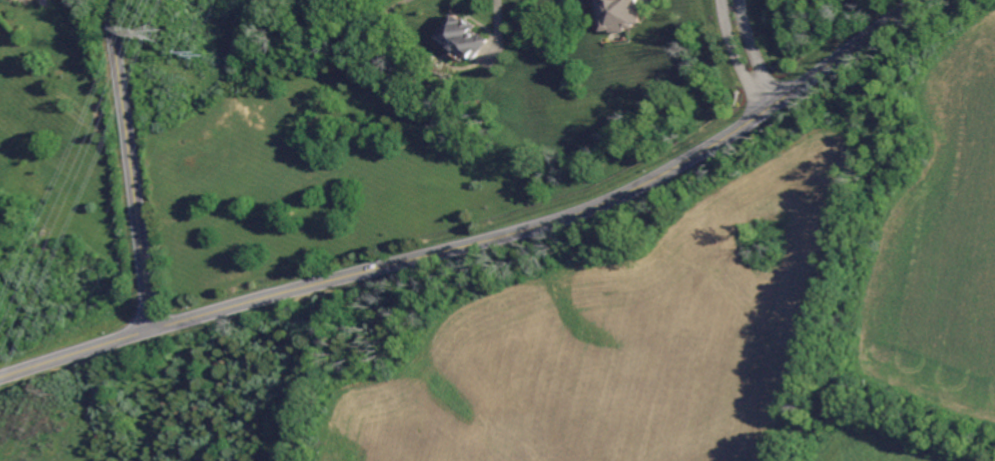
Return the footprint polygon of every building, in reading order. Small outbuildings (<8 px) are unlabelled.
[(639,29),(637,0),(598,0),(599,32),(639,29)] [(439,40),(474,61),(487,40),(473,31),(476,27),(455,14),(439,40)]
